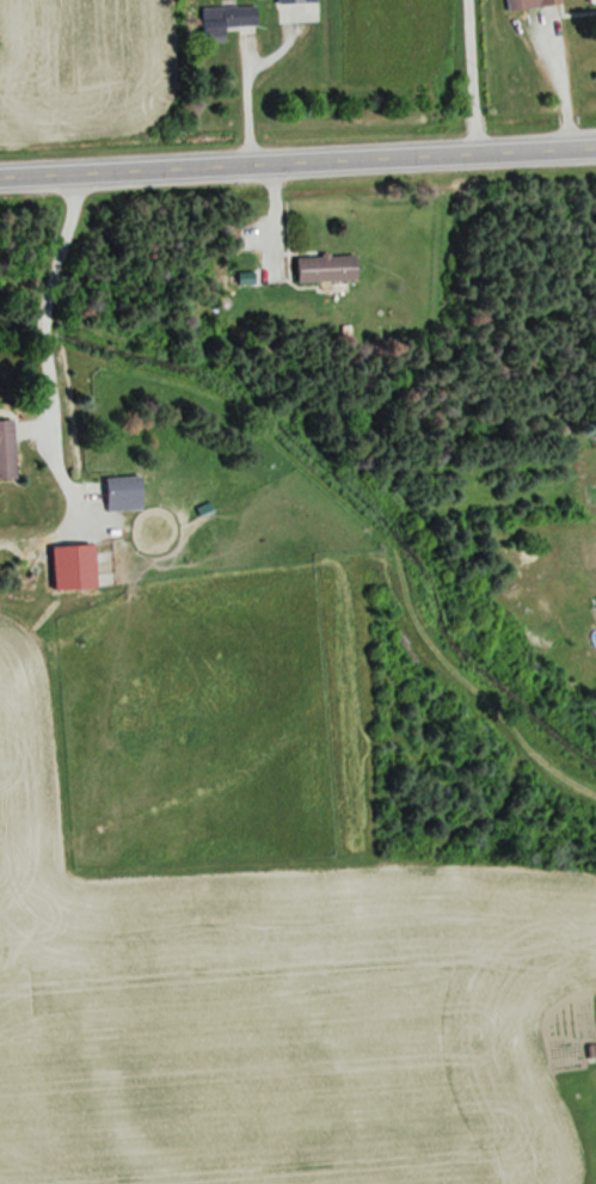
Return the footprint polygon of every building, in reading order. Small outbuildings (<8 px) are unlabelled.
[(559,0),(505,0),(506,10),(560,4),(559,0)] [(201,43),(223,42),(222,27),(255,27),(254,6),(200,7),(201,43)] [(354,282),(354,256),(295,257),(295,283),(354,282)] [(14,479),(11,419),(0,420),(0,479),(14,479)] [(139,509),(139,477),(103,477),(103,509),(139,509)] [(92,545),(50,547),(52,590),(94,589),(92,545)]
